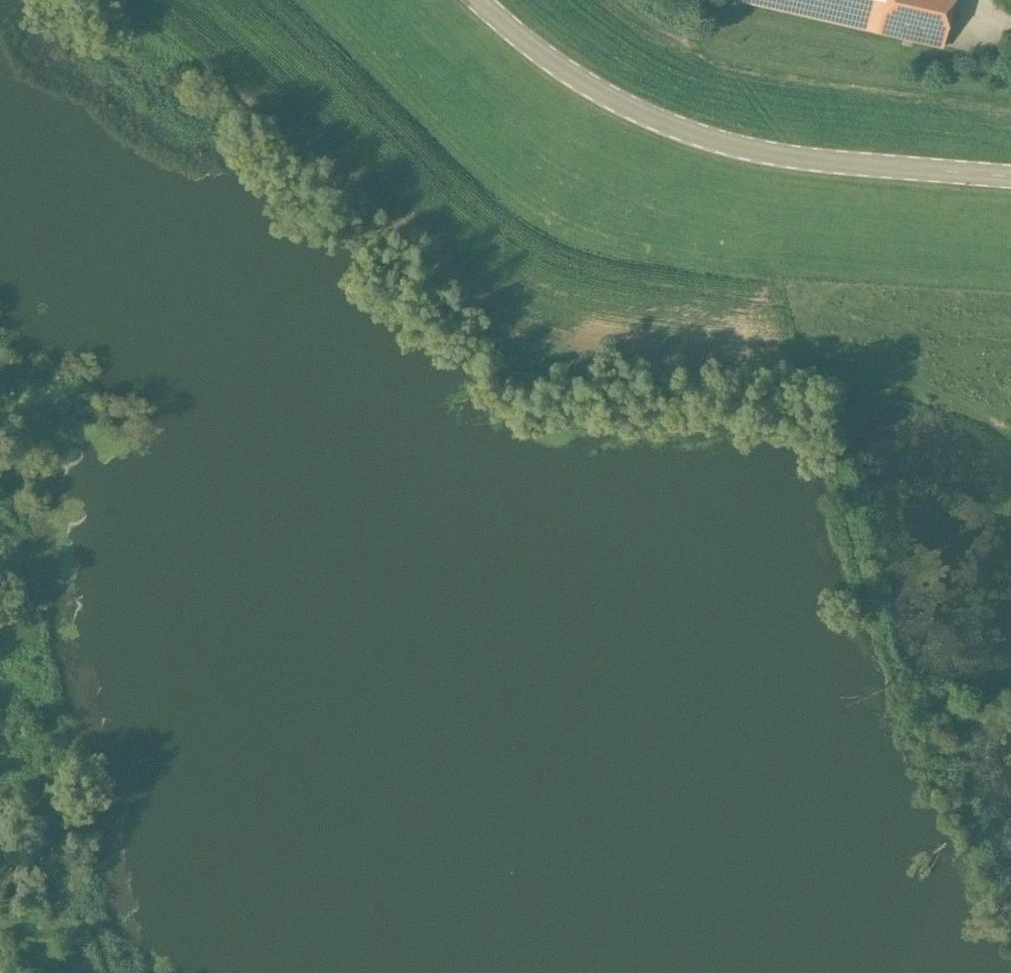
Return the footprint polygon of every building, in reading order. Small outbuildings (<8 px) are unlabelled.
[(738,1),(944,46),(954,0),(738,0),(738,1)]
